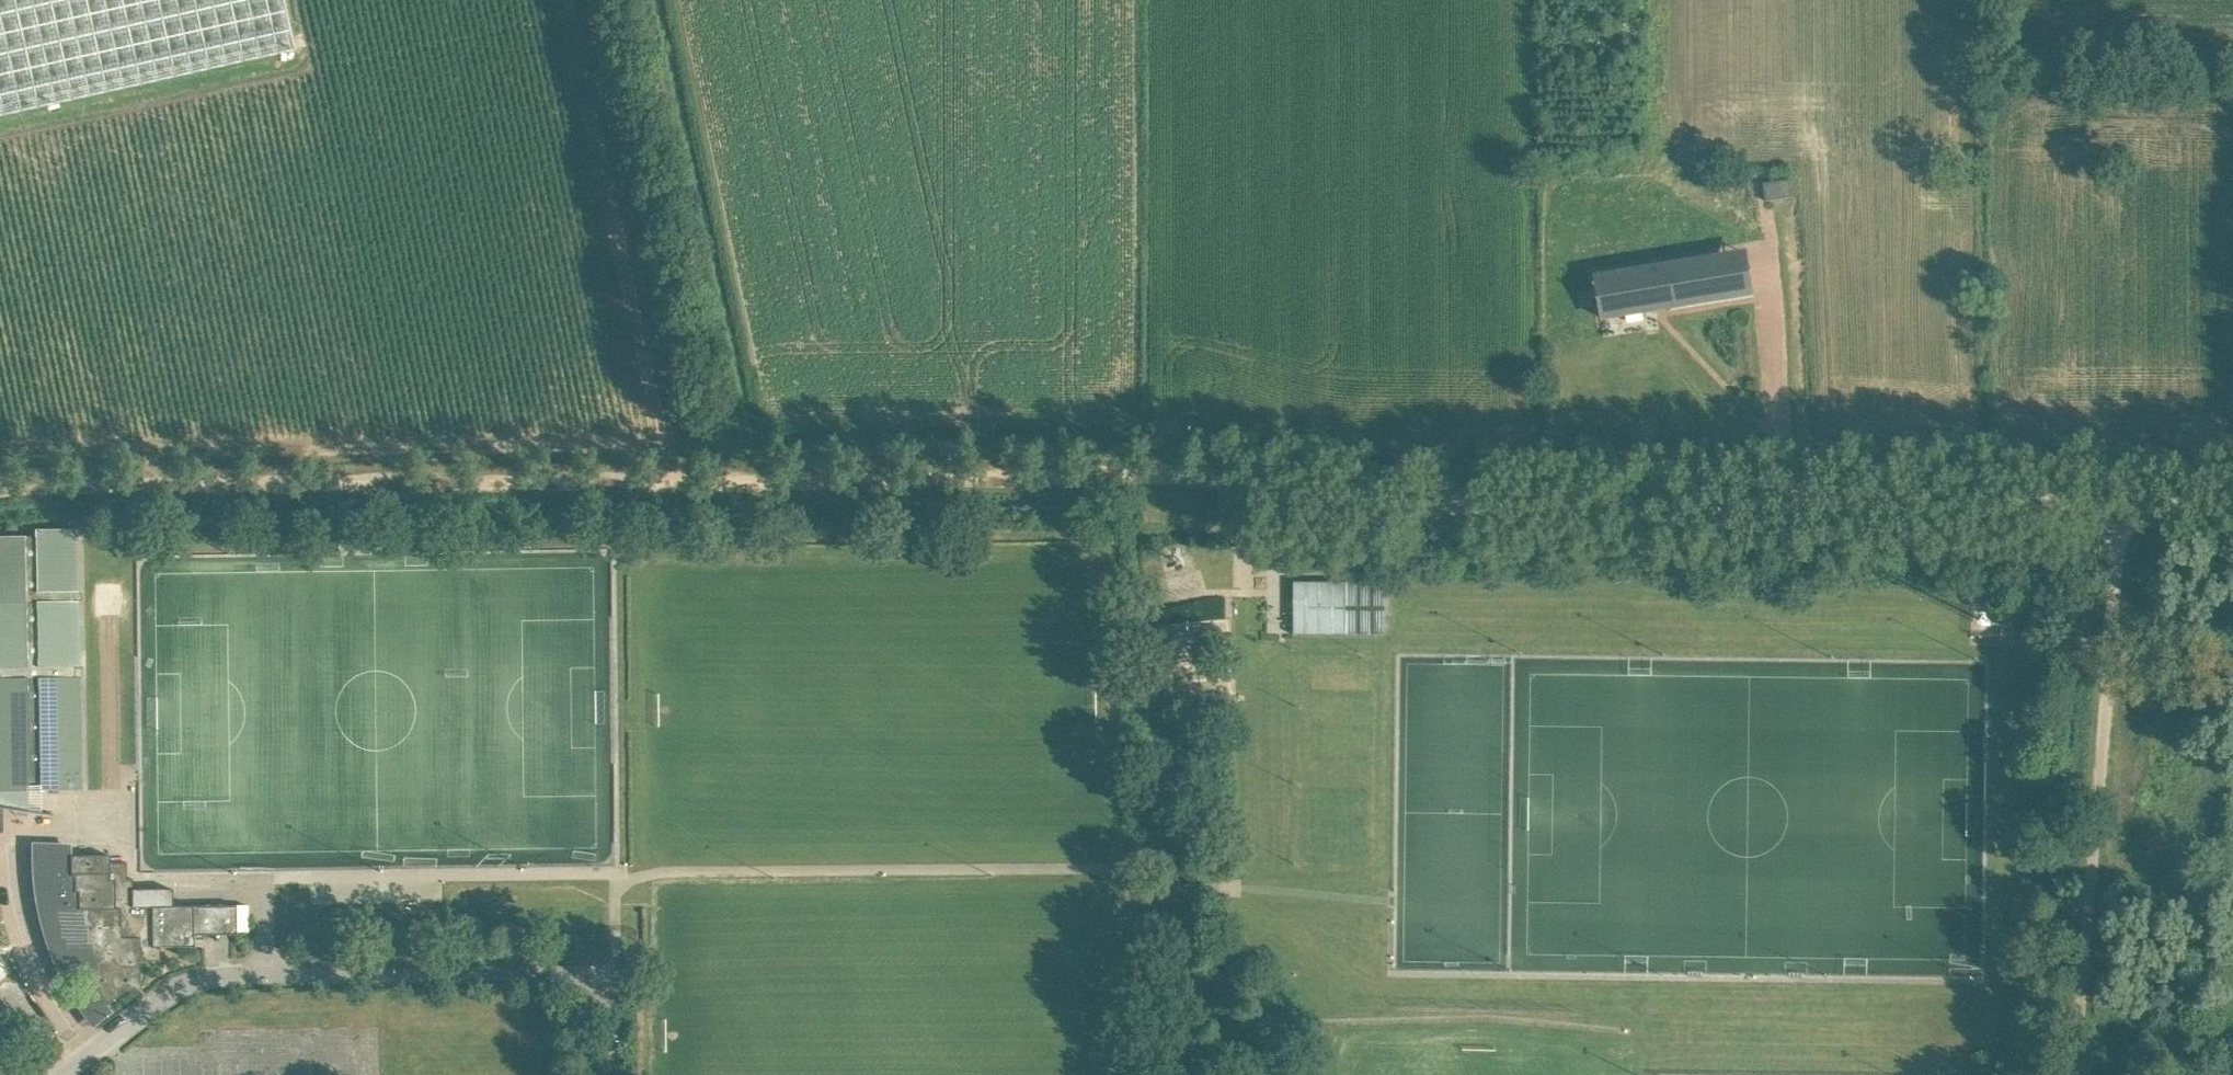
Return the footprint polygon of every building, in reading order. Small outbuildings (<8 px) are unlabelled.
[(295,48),(284,0),(0,0),(0,115),(295,48)] [(1791,179),(1765,183),(1767,200),(1793,197),(1791,179)] [(1747,248),(1595,273),(1603,320),(1755,295),(1747,248)] [(74,601),(74,592),(79,592),(78,529),(35,529),(35,536),(0,536),(0,808),(53,816),(54,814),(29,810),(28,791),(82,790),(80,677),(83,677),(82,667),(81,667),(79,601),(74,601)] [(1386,581),(1294,581),(1294,634),(1386,635),(1386,581)] [(111,862),(111,855),(69,856),(69,846),(47,845),(47,856),(47,866),(48,876),(49,887),(50,897),(52,907),(54,917),(57,927),(60,937),(63,947),(67,957),(71,966),(76,975),(81,984),(86,993),(92,1002),(98,1011),(107,1005),(107,1004),(127,989),(141,989),(141,969),(140,961),(161,961),(161,947),(195,947),(195,935),(238,934),(238,905),(173,906),(173,889),(133,889),(133,878),(127,878),(127,862),(111,862)]
